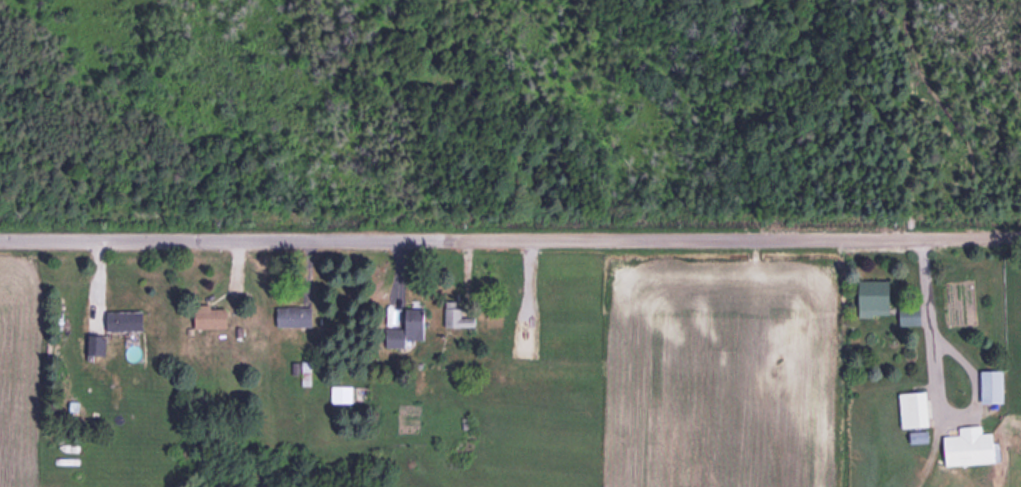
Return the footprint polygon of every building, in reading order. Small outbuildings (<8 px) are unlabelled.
[(892,280),(859,280),(859,315),(892,315),(892,280)] [(447,327),(479,327),(479,304),(447,304),(447,327)] [(197,329),(231,329),(231,308),(197,308),(197,329)] [(277,327),(316,327),(316,308),(277,308),(277,327)] [(431,330),(430,308),(389,309),(390,331),(431,330)] [(107,330),(145,330),(145,312),(107,312),(107,330)] [(107,335),(87,335),(87,356),(107,356),(107,335)] [(984,371),(984,402),(1005,402),(1005,371),(984,371)] [(900,393),(904,428),(933,425),(930,390),(900,393)] [(948,465),(1000,463),(999,432),(984,432),(984,425),(961,426),(962,435),(947,435),(948,465)]
